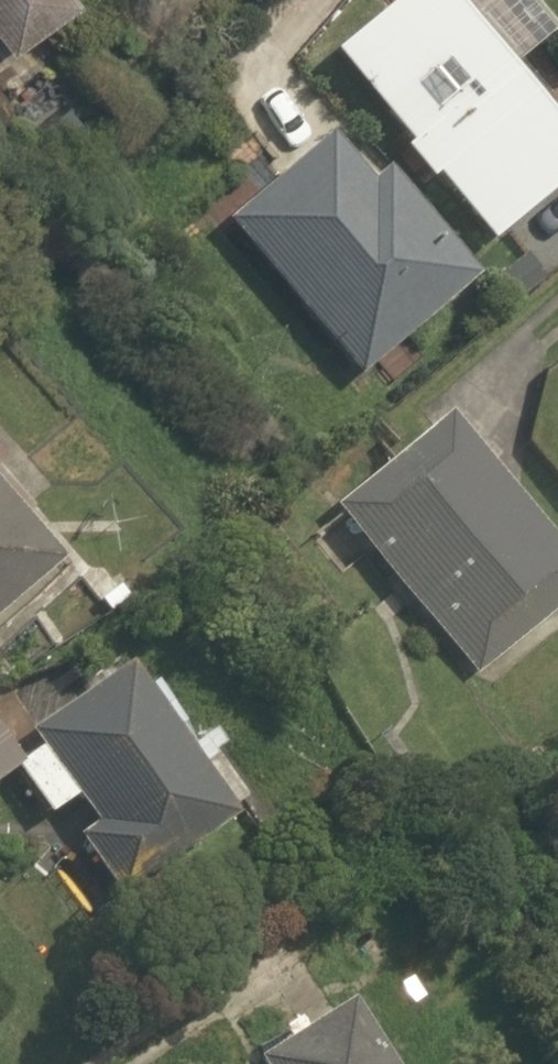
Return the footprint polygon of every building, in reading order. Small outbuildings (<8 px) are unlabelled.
[(14,54),(73,0),(0,0),(0,39),(14,54)] [(496,236),(557,176),(557,87),(475,0),(372,0),(319,52),(496,236)] [(229,226),(354,364),(463,266),(338,128),(229,226)] [(318,502),(481,676),(557,604),(557,506),(444,385),(318,502)] [(67,545),(0,466),(0,602),(67,545)] [(117,671),(24,734),(36,752),(16,766),(9,770),(11,773),(44,820),(70,802),(88,829),(70,842),(112,903),(225,825),(117,671)] [(11,773),(9,770),(16,766),(0,744),(0,781),(11,773)] [(264,1063),(265,1063),(403,1063),(364,1001),(264,1063)]
